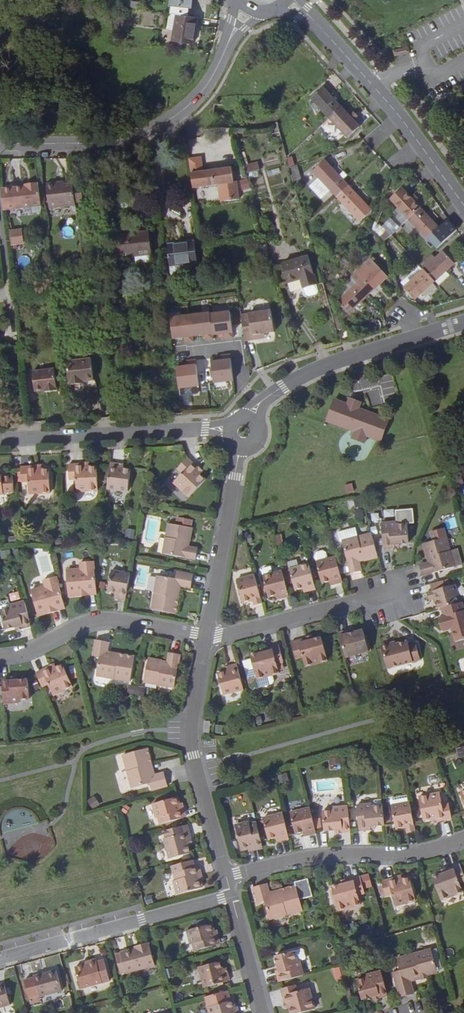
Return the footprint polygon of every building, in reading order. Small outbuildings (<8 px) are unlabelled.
[(171,14),(178,15),(188,16),(190,3),(193,3),(193,0),(172,0),(171,14)] [(195,44),(198,18),(188,16),(178,15),(175,41),(195,44)] [(395,54),(409,53),(408,43),(394,44),(395,54)] [(311,96),(329,116),(341,105),(324,85),(311,96)] [(341,105),(329,116),(347,136),(360,124),(341,105)] [(201,152),(187,154),(188,156),(188,159),(189,162),(189,165),(189,168),(190,171),(190,173),(191,176),(191,179),(191,182),(192,183),(218,180),(221,197),(239,195),(237,177),(233,178),(231,163),(203,167),(201,152)] [(312,169),(338,196),(350,184),(325,157),(312,169)] [(250,178),(261,175),(257,161),(246,165),(250,178)] [(296,163),(290,165),(293,176),(299,174),(296,163)] [(108,173),(98,173),(101,194),(126,190),(125,178),(109,180),(108,173)] [(247,178),(238,181),(242,192),(251,189),(247,178)] [(27,186),(1,189),(3,210),(41,205),(39,182),(29,183),(29,185),(27,186)] [(72,206),(69,183),(57,185),(56,182),(45,183),(48,209),(72,206)] [(82,184),(73,185),(76,202),(85,201),(82,184)] [(350,184),(338,196),(360,220),(372,209),(350,184)] [(392,197),(413,220),(426,209),(405,185),(392,197)] [(426,209),(413,220),(429,238),(441,226),(426,209)] [(390,235),(400,228),(392,218),(382,225),(390,235)] [(120,244),(150,240),(149,232),(136,234),(136,230),(118,232),(120,244)] [(23,232),(10,232),(11,245),(23,245),(23,232)] [(194,239),(167,243),(169,264),(196,261),(194,239)] [(151,252),(150,240),(120,244),(121,256),(151,252)] [(426,268),(438,280),(457,262),(446,250),(438,257),(426,268)] [(436,255),(424,265),(426,268),(438,257),(436,255)] [(311,258),(294,263),(299,282),(302,292),(319,287),(311,258)] [(356,282),(369,294),(390,275),(378,262),(356,282)] [(299,282),(294,263),(284,265),(289,285),(299,282)] [(417,298),(438,280),(426,268),(424,265),(404,283),(417,298)] [(349,312),(369,294),(356,282),(338,299),(349,312)] [(271,311),(241,315),(241,316),(242,319),(242,322),(242,325),(243,328),(243,330),(244,333),(244,336),(244,339),(245,341),(262,339),(261,335),(264,334),(275,332),(271,311)] [(229,313),(210,316),(213,336),(213,337),(224,335),(225,340),(233,339),(229,313)] [(210,316),(190,319),(193,339),(204,337),(205,342),(213,341),(213,337),(213,336),(210,316)] [(190,319),(170,323),(172,342),(185,340),(185,345),(194,344),(193,339),(190,319)] [(210,365),(212,386),(232,383),(229,358),(221,359),(222,364),(210,365)] [(91,360),(68,362),(71,385),(94,382),(91,360)] [(187,370),(175,370),(178,391),(198,389),(195,364),(187,365),(187,370)] [(55,370),(35,373),(38,393),(58,391),(55,370)] [(348,404),(338,400),(329,422),(355,432),(353,435),(366,440),(367,437),(379,441),(388,420),(360,409),(362,405),(349,400),(348,404)] [(196,471),(198,469),(187,459),(177,469),(182,474),(174,483),(189,497),(205,480),(196,471)] [(335,461),(328,463),(333,485),(340,484),(335,461)] [(118,464),(110,463),(110,465),(109,468),(109,471),(109,474),(109,477),(108,479),(108,482),(107,485),(107,488),(107,489),(128,491),(130,470),(118,468),(118,464)] [(76,491),(98,490),(96,467),(84,467),(84,464),(68,465),(69,479),(76,479),(76,491)] [(29,494),(50,493),(49,469),(36,470),(36,467),(21,468),(21,482),(28,481),(29,494)] [(3,494),(3,493),(14,492),(13,476),(2,477),(1,472),(0,473),(0,494),(3,494)] [(352,484),(344,485),(345,494),(354,492),(352,484)] [(295,512),(283,515),(285,520),(297,517),(295,512)] [(383,548),(391,547),(391,544),(399,544),(409,543),(407,524),(397,525),(396,522),(381,523),(383,548)] [(163,554),(196,560),(197,552),(184,550),(186,541),(190,542),(192,528),(168,524),(163,554)] [(134,538),(134,529),(125,529),(125,538),(134,538)] [(378,557),(372,534),(342,541),(350,574),(358,572),(355,559),(363,556),(364,560),(378,557)] [(423,544),(427,557),(431,556),(433,565),(420,568),(422,576),(454,567),(452,557),(446,537),(423,544)] [(325,551),(315,553),(316,560),(326,559),(325,551)] [(458,555),(452,557),(454,567),(461,565),(458,555)] [(355,559),(358,572),(361,571),(359,562),(364,560),(363,556),(355,559)] [(431,556),(427,557),(428,562),(419,565),(420,568),(433,565),(431,556)] [(335,585),(343,583),(342,581),(336,557),(316,562),(322,583),(331,581),(334,580),(335,585)] [(89,594),(97,594),(96,592),(96,587),(95,581),(94,561),(80,563),(81,569),(66,571),(68,595),(84,593),(84,591),(89,591),(89,594)] [(308,592),(316,590),(315,589),(312,575),(309,564),(289,569),(295,590),(304,588),(307,587),(308,592)] [(118,598),(126,599),(126,596),(130,574),(112,571),(108,592),(118,594),(118,598)] [(287,589),(282,571),(263,576),(268,597),(277,595),(280,594),(281,598),(289,597),(288,595),(288,592),(287,589)] [(152,610),(176,614),(181,587),(191,589),(193,575),(177,572),(176,579),(158,576),(152,610)] [(258,588),(255,575),(237,580),(243,603),(253,600),(254,606),(262,603),(259,591),(258,588)] [(62,596),(56,577),(43,580),(45,587),(31,591),(37,614),(53,610),(52,607),(57,606),(58,610),(65,608),(62,598),(62,596)] [(442,608),(460,603),(455,585),(427,593),(429,601),(434,599),(437,609),(442,608)] [(27,612),(24,602),(10,605),(11,608),(0,611),(5,629),(22,625),(23,628),(30,626),(28,615),(27,612)] [(442,608),(444,616),(438,618),(442,630),(451,627),(455,642),(463,639),(463,608),(462,602),(460,603),(442,608)] [(363,630),(355,632),(349,634),(348,631),(339,633),(346,658),(369,652),(363,630)] [(322,638),(314,640),(308,642),(307,639),(291,642),(295,659),(302,657),(305,667),(327,661),(322,638)] [(130,681),(135,657),(107,652),(109,642),(96,640),(93,656),(100,657),(96,676),(130,681)] [(408,645),(407,641),(394,644),(388,646),(387,644),(382,645),(381,648),(386,669),(419,660),(415,643),(408,645)] [(265,653),(259,654),(251,656),(257,679),(279,673),(277,664),(284,662),(279,645),(264,650),(265,653)] [(174,687),(180,655),(172,653),(170,666),(161,665),(162,661),(148,659),(144,682),(174,687)] [(170,666),(172,653),(168,653),(166,662),(162,661),(161,665),(170,666)] [(244,690),(237,664),(229,666),(230,671),(228,671),(218,674),(223,695),(244,690)] [(50,667),(36,673),(36,674),(40,682),(42,686),(48,684),(53,695),(72,686),(63,665),(51,670),(50,667)] [(10,678),(2,679),(2,680),(4,704),(19,702),(18,700),(29,699),(28,680),(10,681),(10,678)] [(148,766),(152,765),(147,749),(123,755),(132,789),(150,784),(152,790),(167,786),(164,773),(154,775),(151,777),(148,766)] [(278,777),(280,784),(289,781),(286,773),(278,777)] [(423,820),(429,819),(436,818),(436,821),(451,818),(449,804),(442,805),(440,793),(419,797),(423,820)] [(94,796),(87,800),(91,808),(99,804),(94,796)] [(177,805),(179,805),(178,797),(153,804),(156,818),(159,817),(160,824),(183,818),(181,811),(179,811),(177,805)] [(415,831),(410,802),(391,806),(396,829),(406,827),(407,832),(415,831)] [(182,804),(179,805),(177,805),(179,811),(181,811),(183,818),(186,817),(182,804)] [(383,808),(382,806),(372,807),(372,804),(357,806),(359,831),(367,830),(367,827),(374,826),(384,825),(383,808)] [(350,831),(348,807),(333,808),(333,811),(322,812),(324,831),(334,830),(342,829),(342,832),(350,831)] [(313,821),(310,808),(290,813),(295,834),(305,832),(307,831),(308,836),(316,834),(313,821)] [(289,839),(283,814),(263,818),(268,839),(277,837),(280,837),(281,841),(289,839)] [(262,846),(257,823),(250,824),(249,822),(235,825),(241,850),(248,849),(248,847),(254,845),(254,847),(262,846)] [(191,853),(188,843),(187,841),(192,840),(189,832),(164,839),(169,859),(191,853)] [(202,888),(200,881),(198,881),(196,875),(198,875),(196,867),(194,860),(172,866),(176,880),(173,881),(177,894),(202,888)] [(445,870),(446,873),(440,875),(433,878),(441,900),(463,892),(459,883),(463,881),(463,876),(460,864),(445,870)] [(360,877),(345,881),(346,884),(340,886),(332,888),(338,911),(360,904),(358,895),(365,893),(360,877)] [(409,878),(403,879),(397,881),(396,878),(381,882),(385,896),(392,894),(395,906),(415,900),(409,878)] [(270,897),(269,893),(267,884),(254,887),(258,903),(265,901),(269,919),(302,910),(296,886),(280,890),(281,894),(270,897)] [(212,932),(214,931),(212,924),(187,931),(191,945),(193,944),(195,951),(217,945),(215,937),(213,938),(212,932)] [(216,931),(214,931),(212,932),(213,938),(215,937),(217,945),(220,944),(216,931)] [(139,948),(135,949),(120,953),(126,974),(155,966),(149,943),(139,946),(139,948)] [(277,974),(279,982),(282,981),(285,980),(293,978),(296,977),(303,975),(299,961),(305,959),(306,958),(304,950),(302,949),(276,956),(278,966),(280,973),(277,974)] [(420,975),(437,970),(431,950),(397,959),(400,970),(393,972),(400,998),(414,994),(410,981),(421,978),(420,975)] [(126,974),(120,953),(116,955),(121,975),(126,974)] [(96,960),(87,963),(87,965),(83,966),(75,968),(80,989),(109,981),(104,960),(97,962),(96,960)] [(230,981),(228,973),(223,974),(223,971),(220,962),(199,967),(204,988),(230,981)] [(56,971),(33,977),(39,998),(62,991),(56,971)] [(380,997),(387,995),(387,993),(381,971),(366,975),(367,978),(357,981),(362,999),(372,997),(379,995),(380,997)] [(9,1005),(4,985),(0,986),(0,1008),(9,1005)] [(291,1012),(300,1012),(314,1009),(309,989),(297,992),(295,985),(281,989),(285,1004),(288,1003),(291,1012)] [(234,1008),(233,1001),(208,1007),(209,1012),(234,1012),(233,1008),(234,1008)]
